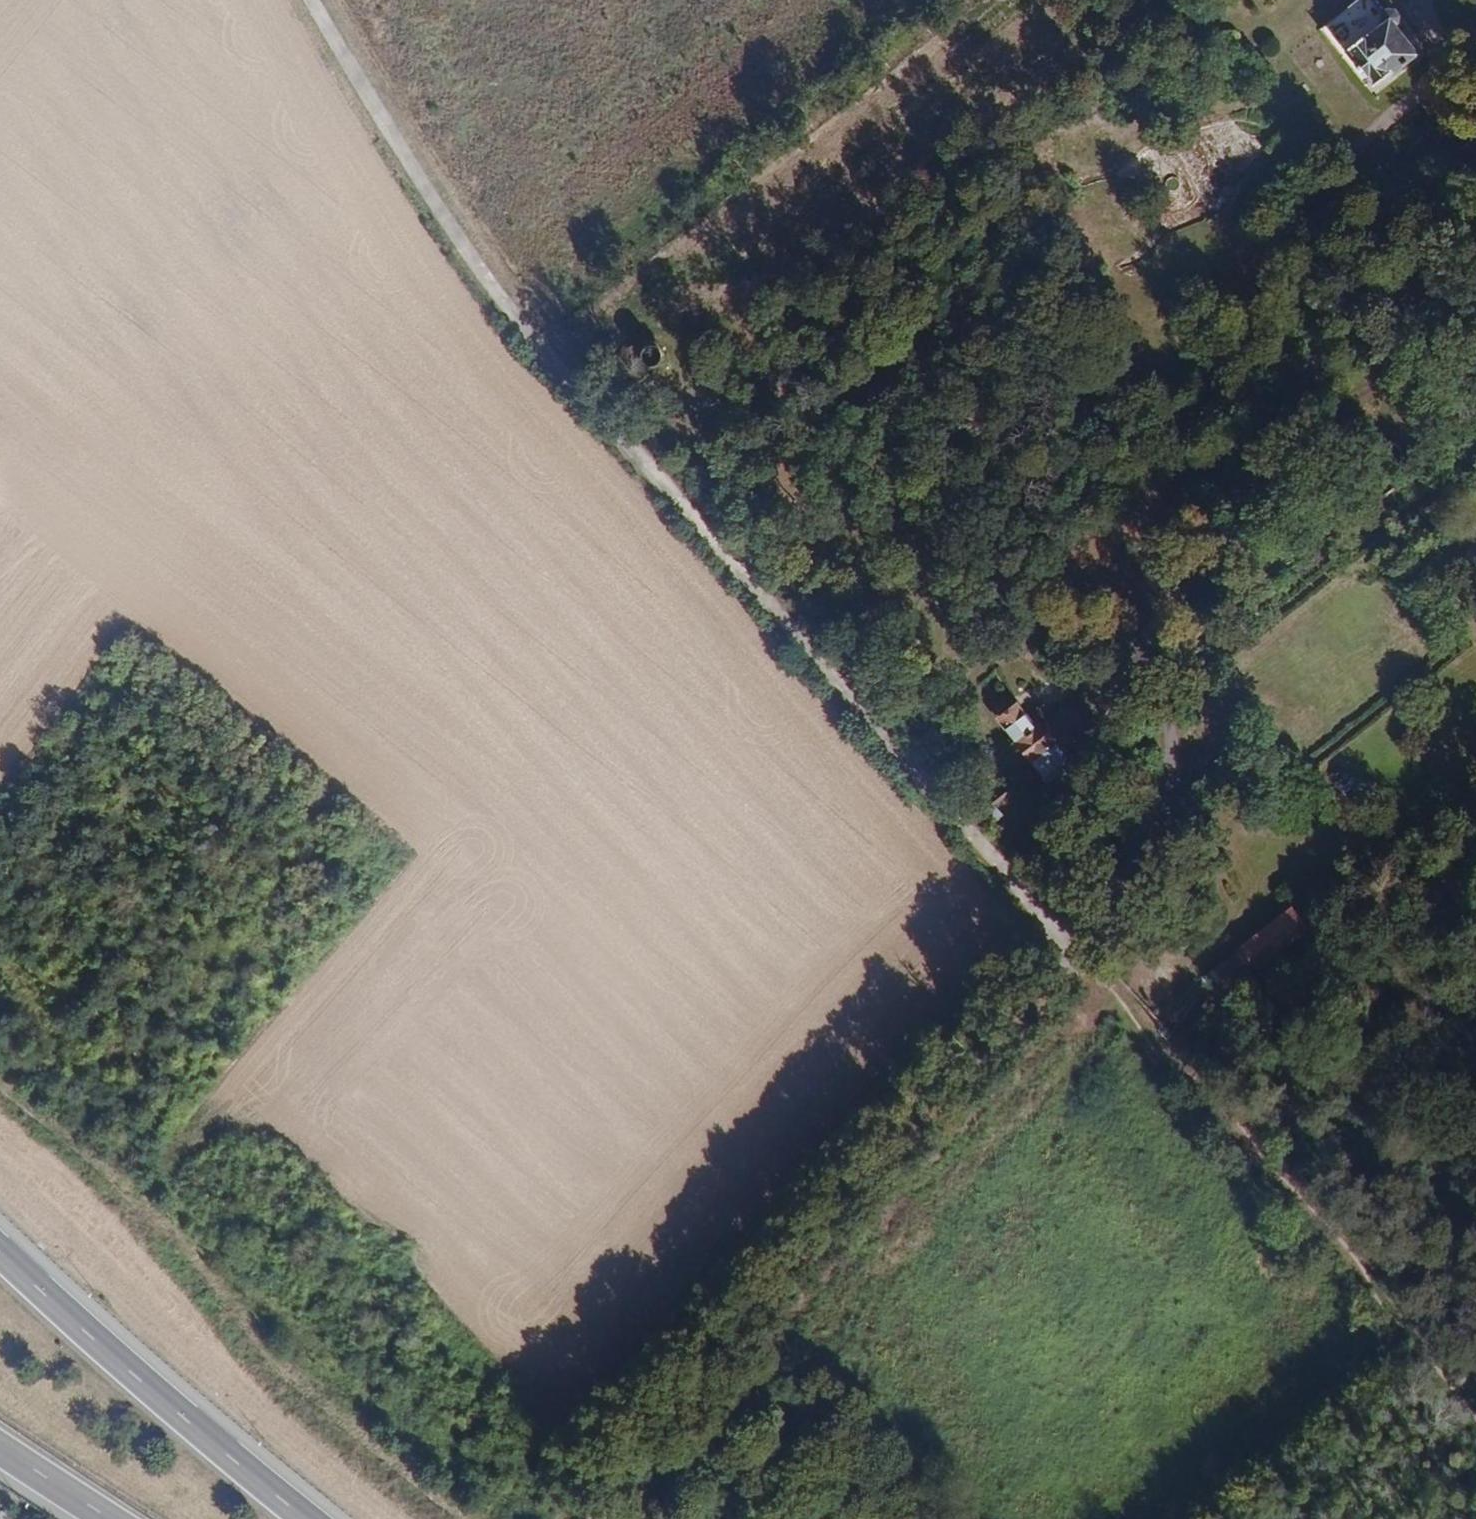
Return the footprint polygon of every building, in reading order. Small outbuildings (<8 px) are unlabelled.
[(1401,6),(1386,1),(1385,0),(1356,0),(1332,18),(1378,80),(1421,49),(1398,17),(1401,6)] [(1056,699),(1026,725),(1008,704),(991,719),(1040,776),(1057,761),(1045,747),(1075,721),(1056,699)] [(1314,934),(1298,908),(1239,944),(1256,970),(1314,934)]
